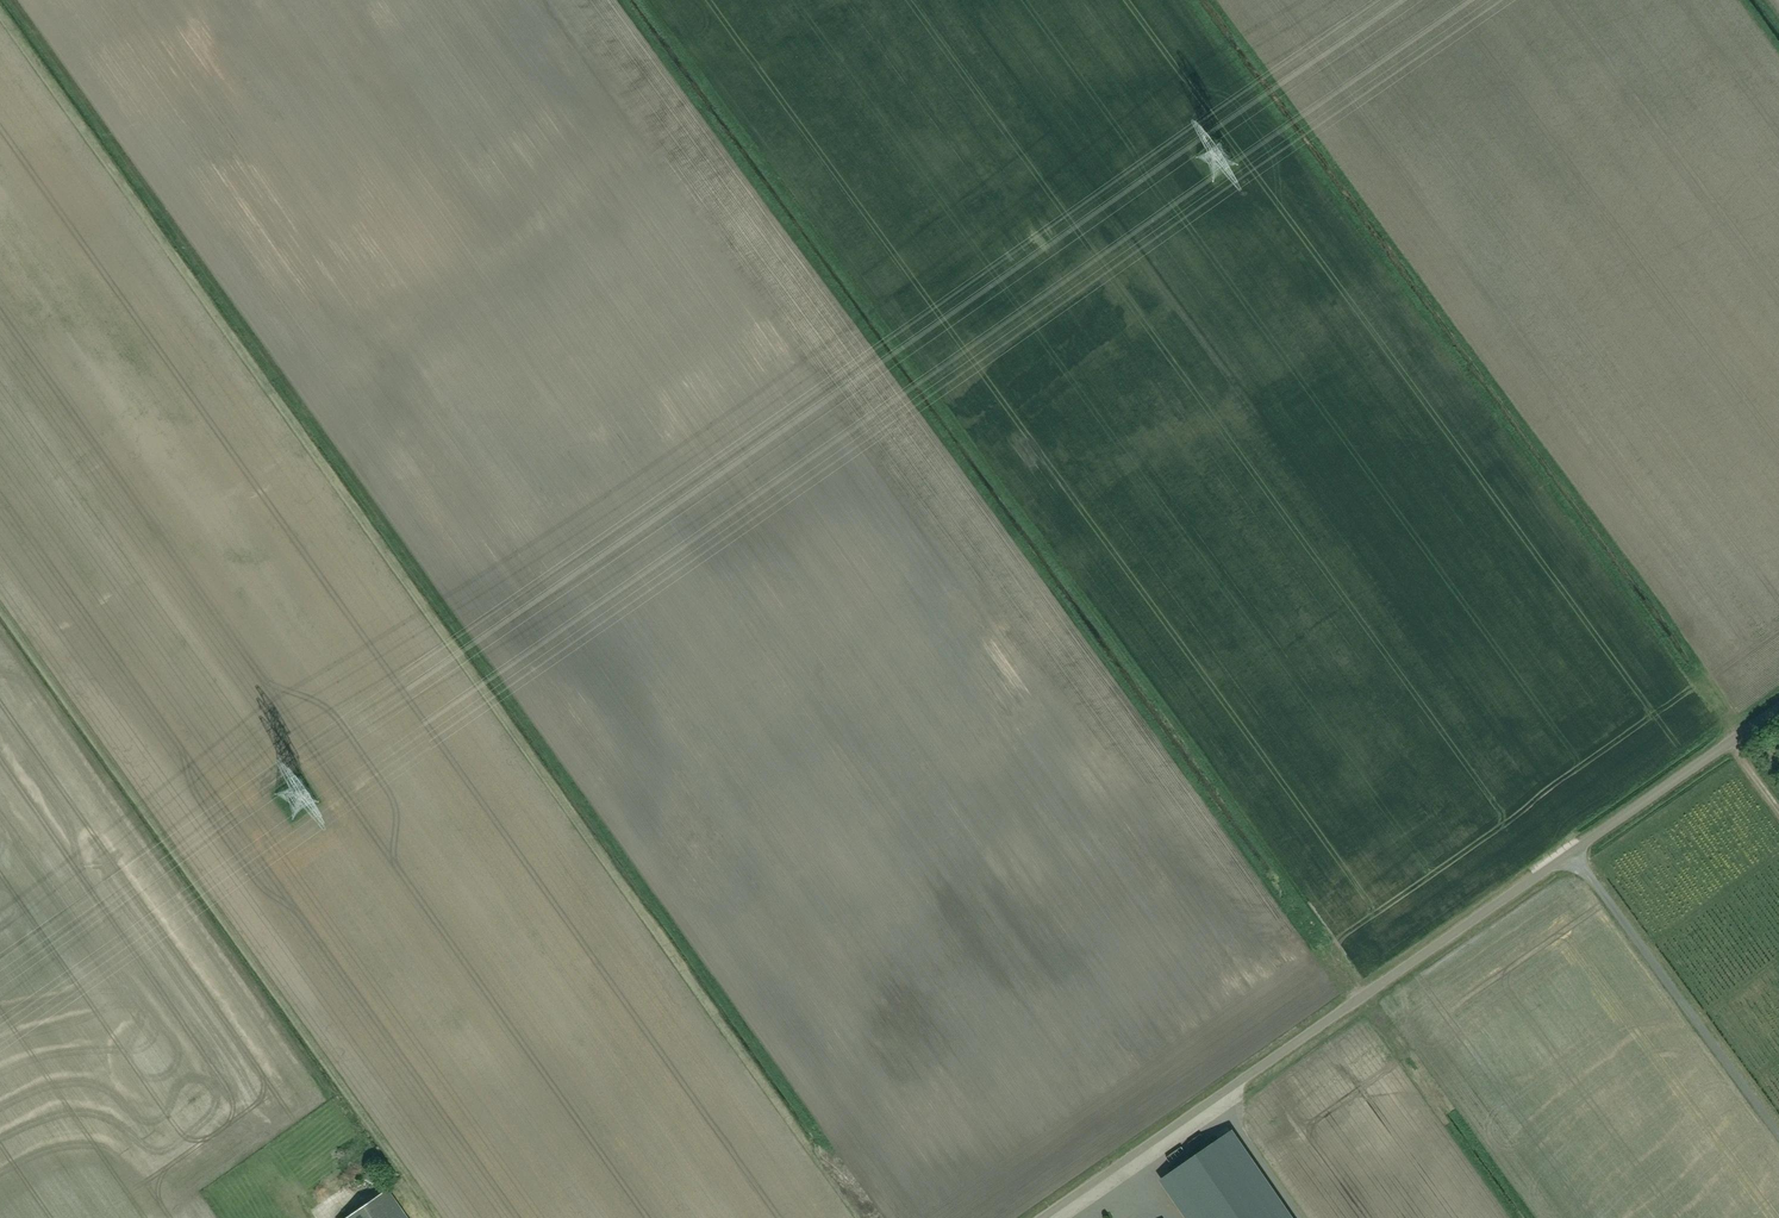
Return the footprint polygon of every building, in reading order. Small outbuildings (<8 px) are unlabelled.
[(1171,1173),(1203,1217),(1290,1217),(1230,1132),(1171,1173)] [(386,1190),(345,1217),(406,1217),(386,1190)]
